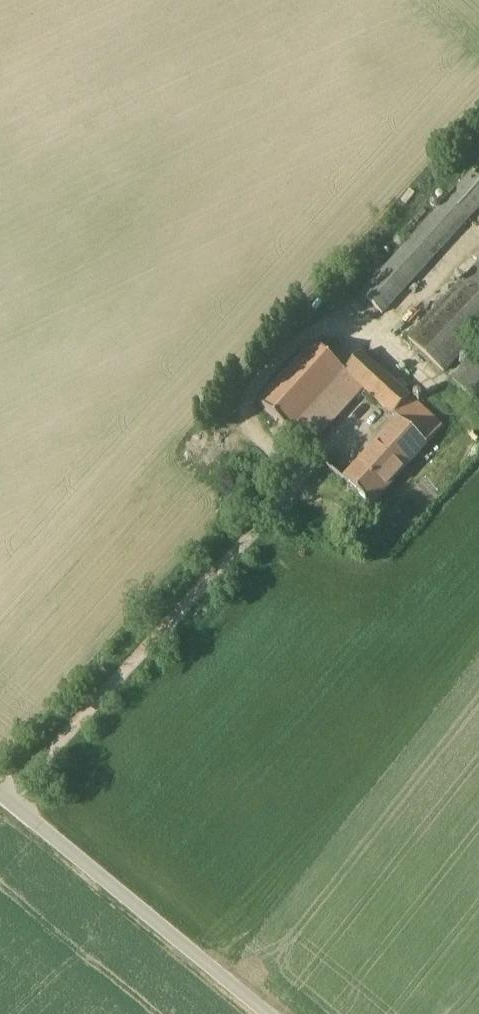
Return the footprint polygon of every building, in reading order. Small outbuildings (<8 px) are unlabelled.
[(472,174),(362,295),(383,314),(478,212),(478,181),(472,174)] [(478,263),(423,324),(409,339),(445,372),(458,357),(478,336),(478,263)] [(357,385),(397,421),(345,480),(372,505),(442,427),(360,353),(339,377),(311,351),(261,406),(304,444),(357,385)] [(467,366),(453,380),(478,404),(478,353),(467,366)]
